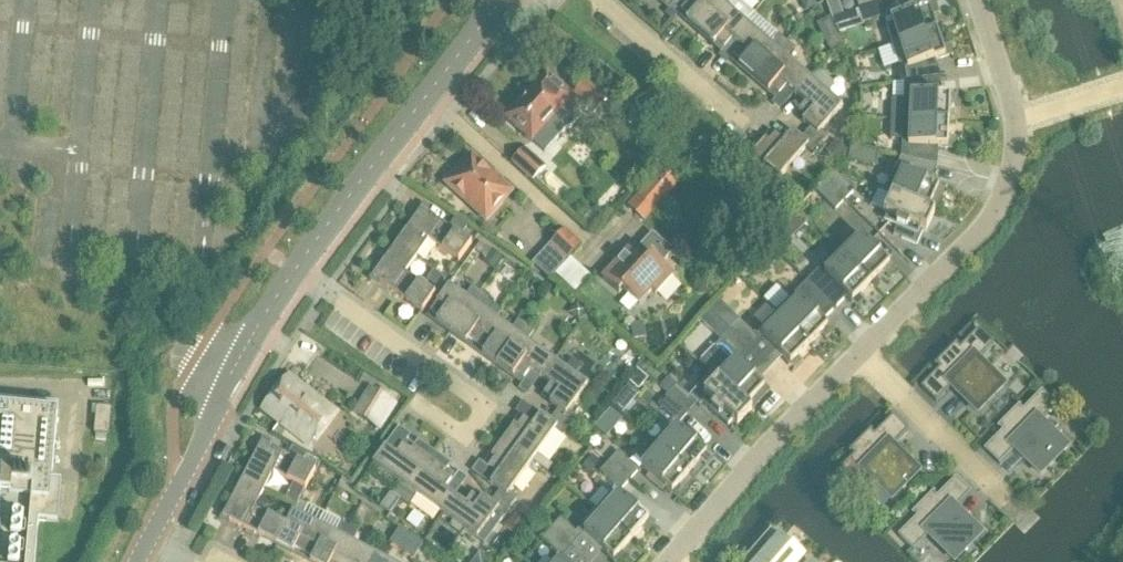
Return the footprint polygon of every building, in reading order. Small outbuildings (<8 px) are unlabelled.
[(668,11),(674,5),(678,0),(656,0),(668,11)] [(680,11),(688,18),(686,21),(700,33),(728,0),(690,0),(680,11)] [(700,33),(714,45),(717,42),(724,49),(732,40),(731,40),(745,24),(746,24),(755,14),(739,0),(728,0),(700,33)] [(805,12),(819,6),(818,5),(816,0),(799,0),(805,12)] [(841,16),(843,15),(838,0),(830,0),(826,1),(832,19),(841,16)] [(859,10),(886,1),(886,0),(856,0),(859,10)] [(886,1),(859,10),(863,23),(890,15),(886,1)] [(887,26),(893,46),(937,31),(929,6),(891,18),(893,24),(887,26)] [(841,16),(832,19),(839,34),(846,32),(841,16)] [(732,40),(724,49),(732,40),(741,48),(733,56),(741,63),(738,66),(753,79),(787,41),(779,35),(770,45),(746,24),(745,24),(731,40),(732,40)] [(840,43),(842,42),(836,30),(822,36),(828,49),(840,43)] [(937,31),(893,46),(899,65),(905,63),(907,69),(945,57),(937,31)] [(787,41),(753,79),(768,92),(771,89),(779,96),(786,87),(796,95),(810,79),(785,58),(794,48),(787,41)] [(546,72),(524,97),(552,121),(555,117),(569,130),(588,110),(594,116),(608,100),(586,80),(572,96),(546,72)] [(810,79),(796,95),(805,103),(797,112),(805,119),(802,122),(810,128),(806,134),(820,146),(828,138),(821,132),(842,107),(810,79)] [(893,99),(892,119),(949,122),(950,95),(911,94),(910,100),(893,99)] [(552,121),(524,97),(505,117),(532,142),(552,121)] [(949,122),(892,119),(891,140),(908,140),(908,147),(948,148),(949,122)] [(820,146),(806,134),(801,139),(792,131),(784,141),(775,134),(768,142),(765,139),(752,154),(764,165),(763,165),(779,179),(805,149),(812,155),(820,146)] [(826,151),(839,163),(849,152),(835,140),(826,151)] [(878,153),(851,146),(848,160),(875,166),(878,153)] [(534,182),(546,167),(525,148),(512,162),(534,182)] [(471,155),(445,184),(486,221),(512,192),(471,155)] [(662,167),(637,194),(655,210),(680,183),(662,167)] [(835,171),(825,181),(845,201),(855,191),(835,171)] [(894,174),(885,193),(934,214),(934,213),(928,211),(939,187),(902,171),(900,177),(894,174)] [(845,201),(825,181),(815,190),(835,210),(845,201)] [(934,214),(885,193),(885,194),(891,196),(883,214),(887,216),(885,222),(898,227),(894,235),(917,245),(923,232),(926,233),(934,214)] [(637,194),(627,205),(645,222),(655,210),(637,194)] [(417,215),(397,242),(417,257),(429,240),(459,262),(472,244),(421,207),(416,214),(417,215)] [(796,211),(786,222),(798,233),(808,223),(796,211)] [(564,230),(550,245),(533,263),(551,280),(582,246),(564,230)] [(633,254),(629,250),(603,279),(619,294),(623,290),(639,305),(652,291),(656,295),(673,276),(661,265),(673,252),(652,233),(633,254)] [(852,235),(838,250),(871,283),(890,264),(861,236),(857,240),(852,235)] [(417,257),(397,242),(377,270),(376,270),(372,276),(422,312),(435,294),(405,273),(417,257)] [(496,270),(504,257),(492,249),(484,262),(496,270)] [(871,283),(838,250),(824,265),(828,269),(824,274),(852,302),(871,283)] [(574,255),(561,273),(581,288),(594,271),(574,255)] [(511,273),(516,266),(505,259),(501,266),(511,273)] [(431,273),(425,283),(435,290),(442,280),(431,273)] [(842,313),(833,282),(817,287),(827,318),(842,313)] [(436,322),(451,333),(480,292),(472,286),(464,297),(449,286),(430,313),(438,319),(436,322)] [(480,292),(451,333),(466,344),(468,341),(476,346),(496,319),(481,309),(489,298),(480,292)] [(790,298),(776,313),(809,345),(828,326),(799,299),(795,303),(790,298)] [(730,329),(730,330),(750,349),(759,339),(718,301),(710,310),(730,329)] [(848,316),(857,335),(867,330),(858,312),(848,316)] [(809,345),(776,313),(761,327),(766,332),(762,336),(790,364),(809,345)] [(496,319),(476,346),(484,352),(482,355),(497,366),(527,324),(519,319),(511,330),(496,319)] [(527,324),(497,366),(513,378),(515,375),(524,381),(530,371),(540,378),(553,360),(527,342),(535,330),(527,324)] [(978,359),(994,344),(978,329),(961,347),(956,343),(934,365),(938,369),(921,387),(936,402),(951,387),(977,412),(1004,385),(978,359)] [(750,349),(730,330),(720,340),(740,360),(750,349)] [(553,360),(540,378),(550,385),(543,395),(552,401),(549,404),(558,410),(554,416),(570,427),(578,416),(570,410),(588,386),(553,360)] [(726,361),(712,376),(717,380),(746,407),(747,406),(748,407),(764,389),(735,362),(731,366),(726,361)] [(648,379),(638,370),(628,381),(639,390),(648,379)] [(336,410),(289,374),(262,410),(309,446),(336,410)] [(717,380),(712,376),(712,377),(716,381),(703,395),(706,398),(702,402),(728,426),(733,422),(737,427),(751,412),(746,408),(748,407),(747,406),(746,407),(717,380)] [(668,394),(667,395),(688,413),(698,403),(669,377),(660,387),(668,394)] [(354,414),(380,431),(396,405),(370,388),(354,414)] [(1003,431),(984,450),(999,465),(1015,449),(1040,474),(1067,447),(1041,422),(1057,406),(1042,391),(1023,410),(1020,407),(1021,406),(1020,405),(997,427),(999,429),(1000,428),(1003,431)] [(688,413),(667,395),(658,405),(679,424),(688,413)] [(38,521),(58,523),(62,483),(52,482),(59,404),(0,399),(0,561),(35,561),(38,521)] [(104,433),(107,406),(93,404),(90,431),(104,433)] [(514,424),(502,440),(533,462),(557,429),(564,434),(570,427),(554,416),(550,421),(540,415),(533,425),(523,418),(517,427),(514,424)] [(854,455),(836,474),(851,489),(866,473),(892,499),(919,472),(893,446),(908,431),(893,416),(875,434),(872,431),(872,430),(871,429),(849,452),(850,453),(851,452),(854,455)] [(576,428),(587,436),(594,425),(584,417),(576,428)] [(667,428),(654,443),(689,473),(707,453),(676,427),(672,432),(667,428)] [(409,436),(398,428),(373,464),(400,483),(392,494),(391,493),(381,507),(391,514),(401,500),(400,500),(430,459),(413,447),(411,451),(402,445),(409,436)] [(499,492),(495,497),(510,508),(518,499),(510,493),(533,462),(502,440),(490,457),(494,459),(488,468),(497,475),(489,485),(499,492)] [(258,449),(242,479),(264,491),(273,473),(306,490),(316,470),(261,442),(257,449),(258,449)] [(689,473),(654,443),(641,458),(646,463),(642,467),(672,493),(689,473)] [(618,452),(609,462),(631,481),(639,470),(618,452)] [(601,462),(593,456),(583,467),(591,474),(601,462)] [(400,500),(401,500),(408,506),(416,495),(443,514),(455,497),(445,490),(452,480),(444,474),(446,471),(430,459),(400,500)] [(631,481),(609,462),(600,473),(621,492),(631,481)] [(917,517),(898,536),(914,551),(929,535),(955,561),(982,534),(956,508),(971,493),(956,478),(938,496),(934,493),(935,492),(934,491),(912,514),(913,515),(914,514),(917,517)] [(264,491),(242,479),(226,510),(222,517),(276,545),(286,525),(255,509),(264,491)] [(610,494),(596,509),(631,540),(649,520),(619,494),(615,499),(610,494)] [(455,497),(443,514),(485,544),(510,508),(495,497),(491,503),(482,497),(479,500),(471,495),(465,504),(455,497)] [(286,525),(276,545),(293,554),(295,550),(303,555),(319,525),(302,517),(308,505),(299,500),(286,525)] [(527,501),(519,512),(531,521),(539,510),(527,501)] [(631,540),(596,509),(583,525),(588,529),(584,534),(614,560),(631,540)] [(505,527),(516,536),(527,523),(516,514),(505,527)] [(560,518),(551,529),(572,547),(581,537),(560,518)] [(303,555),(312,559),(310,561),(331,561),(350,526),(338,520),(332,532),(319,525),(303,555)] [(331,561),(379,561),(381,558),(350,541),(356,529),(350,526),(331,561)] [(390,544),(409,556),(414,559),(424,544),(415,539),(399,529),(390,544)] [(572,547),(551,529),(542,539),(563,558),(572,547)] [(799,560),(802,557),(801,557),(799,558),(780,542),(782,540),(781,539),(778,542),(769,534),(772,531),(771,530),(748,556),(749,557),(751,555),(759,561),(798,561),(799,560)]
